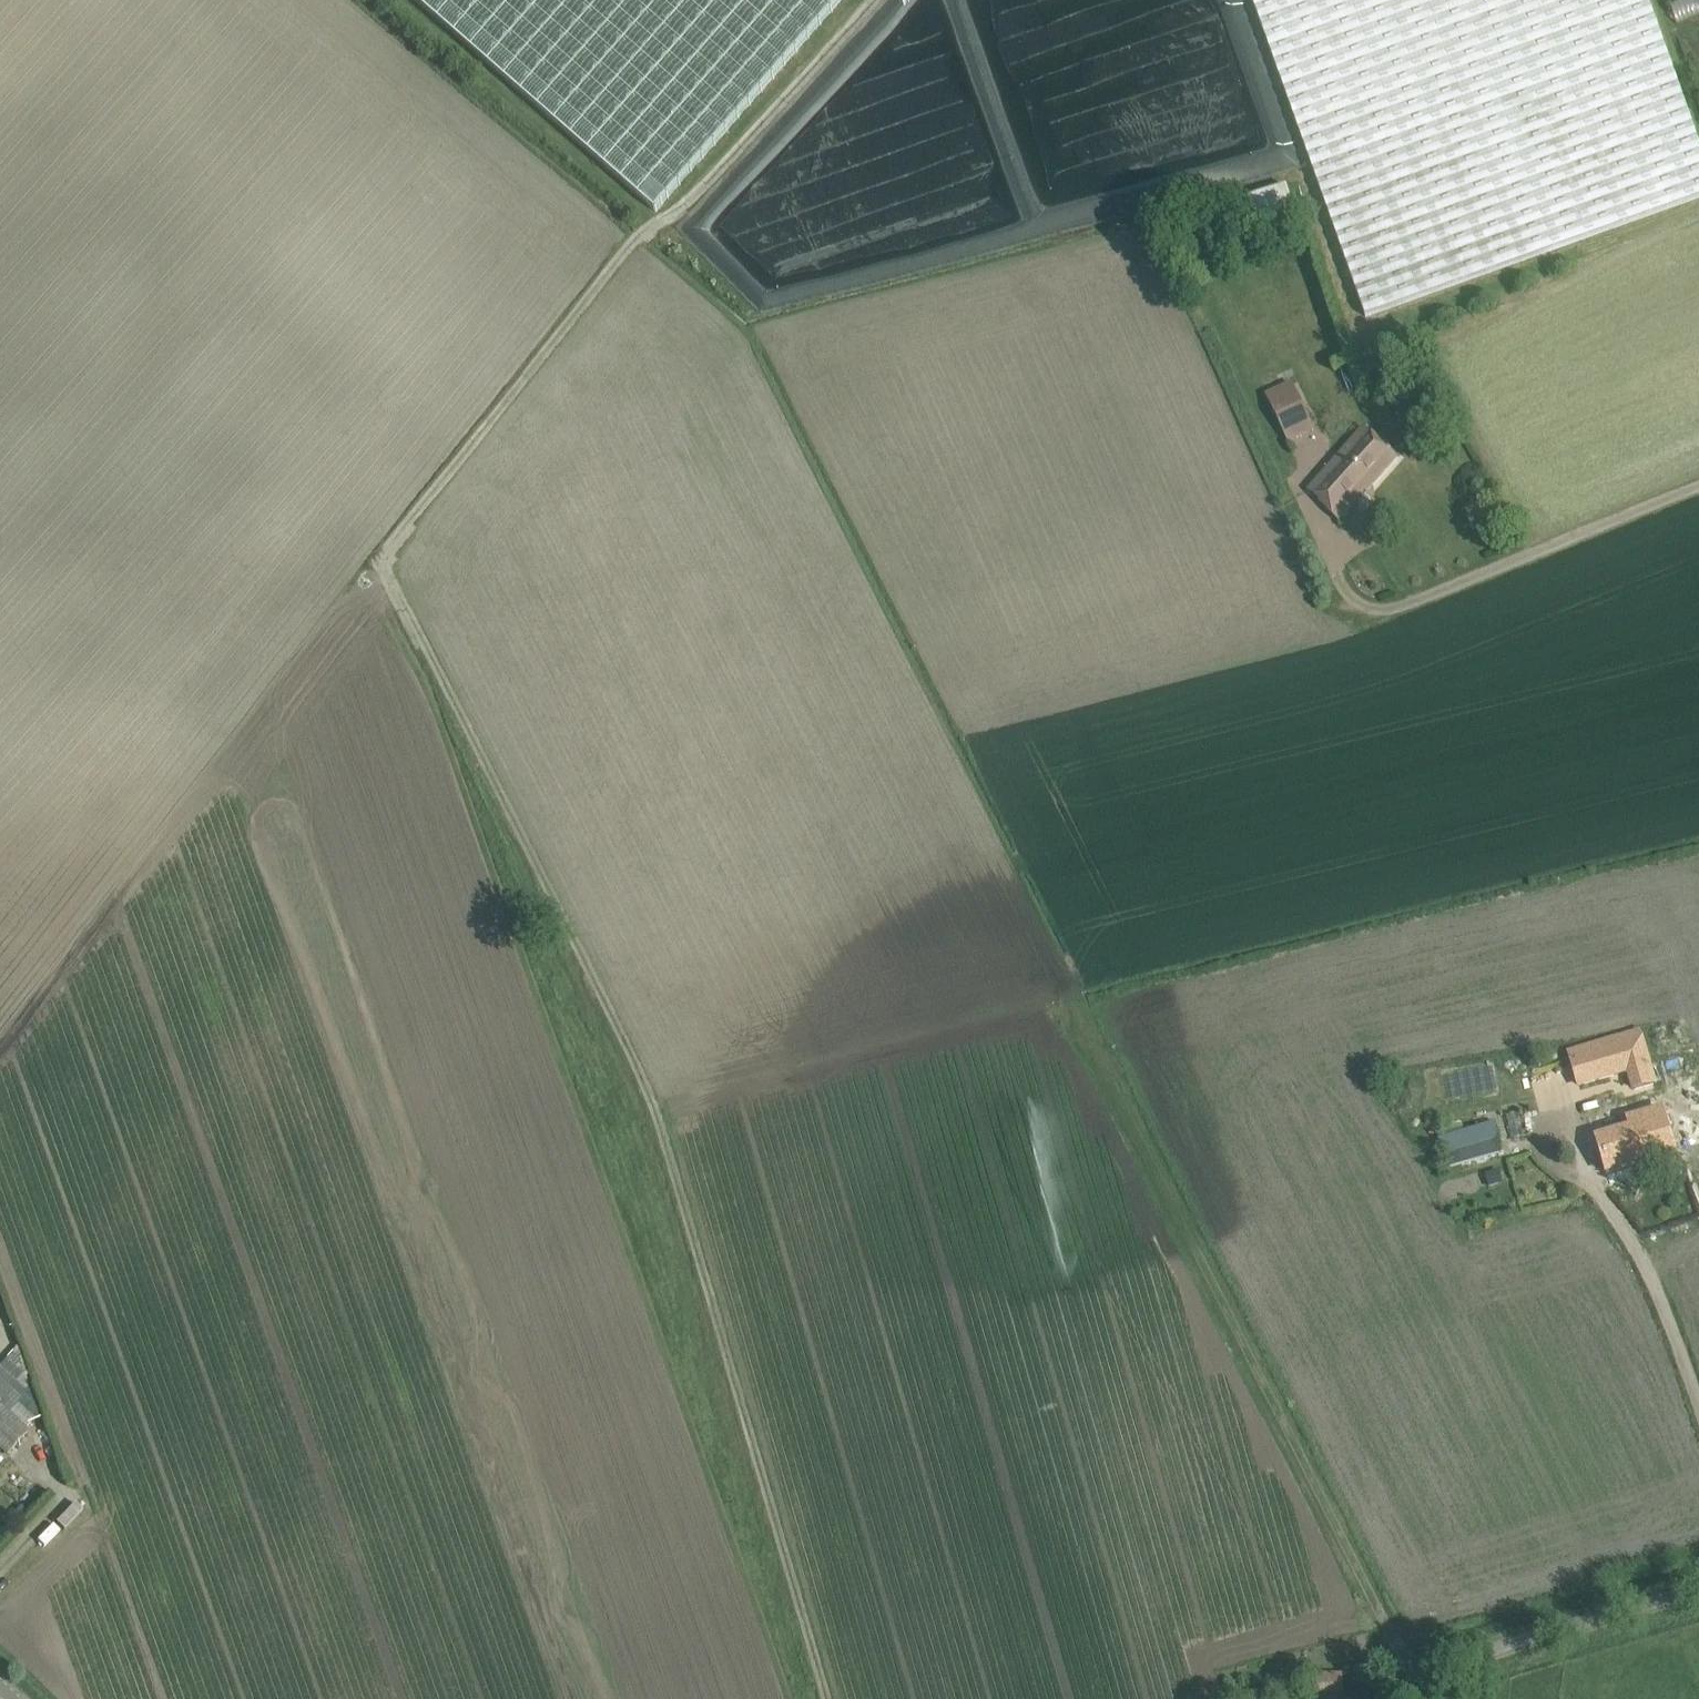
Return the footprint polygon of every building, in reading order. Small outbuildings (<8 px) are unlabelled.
[(841,0),(415,0),(656,211),(841,0)] [(1366,316),(1698,197),(1698,141),(1649,0),(1253,0),(1366,316)] [(1240,229),(1291,219),(1285,189),(1234,199),(1240,229)] [(1265,394),(1288,443),(1314,430),(1290,381),(1265,394)] [(1397,457),(1381,442),(1363,427),(1309,489),(1340,521),(1397,457)] [(1640,1030),(1569,1052),(1579,1086),(1628,1072),(1634,1090),(1656,1083),(1640,1030)] [(1675,1152),(1662,1110),(1628,1120),(1631,1130),(1597,1140),(1609,1181),(1643,1171),(1641,1163),(1675,1152)] [(1504,1154),(1499,1135),(1442,1151),(1448,1170),(1504,1154)] [(1496,1171),(1485,1174),(1489,1187),(1500,1184),(1496,1171)] [(8,1414),(22,1399),(0,1379),(0,1406),(8,1414)] [(8,1414),(0,1406),(0,1446),(8,1454),(28,1432),(8,1414)] [(83,1511),(75,1504),(57,1523),(65,1530),(83,1511)] [(1318,1693),(1342,1692),(1341,1672),(1317,1673),(1318,1693)]
